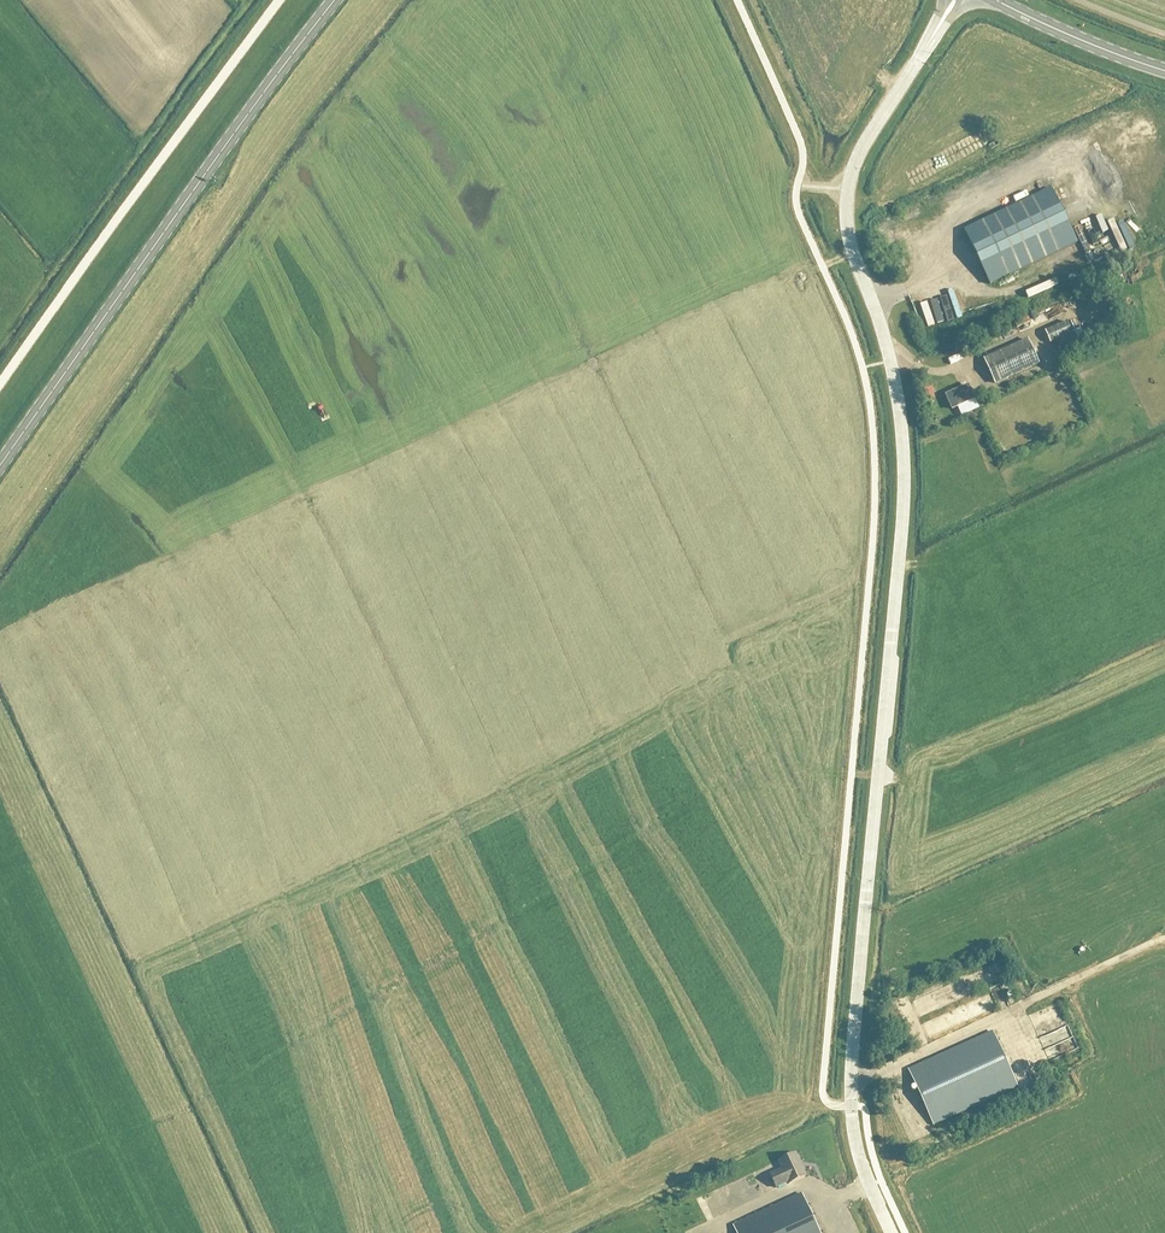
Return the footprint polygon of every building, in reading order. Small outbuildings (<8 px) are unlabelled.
[(976,144),(980,152),(991,146),(987,139),(976,144)] [(989,285),(1077,244),(1051,189),(963,231),(989,285)] [(937,202),(930,205),(936,219),(943,216),(937,202)] [(1033,319),(1036,327),(1047,323),(1043,314),(1033,319)] [(1045,333),(1050,344),(1072,334),(1067,323),(1045,333)] [(1074,340),(1057,347),(1061,356),(1078,348),(1074,340)] [(1027,341),(984,361),(994,385),(1038,365),(1027,341)] [(952,410),(973,400),(967,386),(945,396),(952,410)] [(990,992),(997,1007),(1005,1004),(998,989),(990,992)] [(987,1002),(976,1002),(976,1013),(987,1013),(987,1002)] [(1017,1088),(992,1033),(908,1071),(933,1126),(1017,1088)] [(1073,1041),(1052,1050),(1055,1058),(1077,1049),(1073,1041)] [(806,1177),(796,1154),(778,1163),(782,1170),(770,1176),(776,1189),(788,1184),(789,1185),(806,1177)] [(766,1192),(763,1184),(759,1185),(756,1175),(751,1176),(757,1195),(766,1192)] [(801,1195),(733,1227),(736,1232),(819,1232),(801,1195)]
